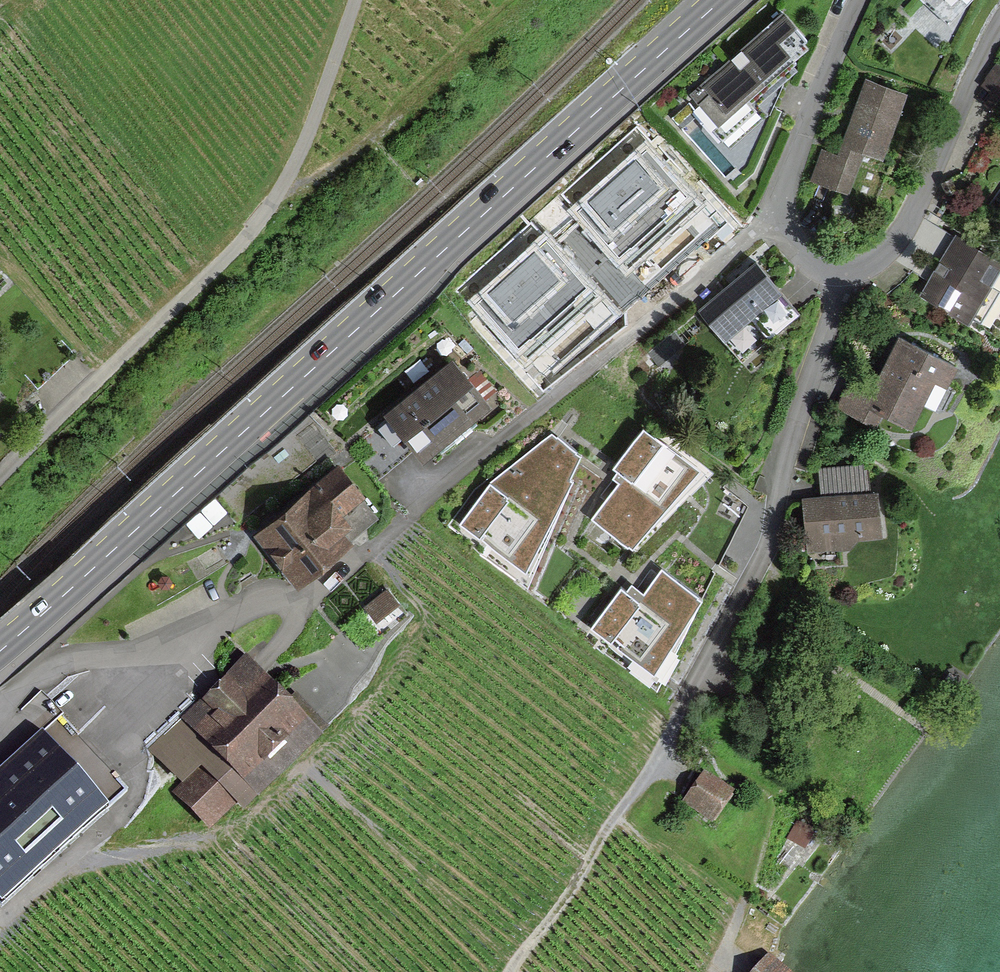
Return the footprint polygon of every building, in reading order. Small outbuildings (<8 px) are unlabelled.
[(813,47),(781,11),(685,95),(717,131),(813,47)] [(821,147),(809,182),(875,204),(913,96),(863,79),(837,152),(821,147)] [(982,200),(999,214),(999,177),(982,200)] [(956,229),(916,295),(997,342),(999,336),(999,255),(956,229)] [(801,315),(757,259),(695,307),(739,363),(801,315)] [(959,366),(896,333),(877,370),(860,361),(835,409),(871,428),(879,413),(911,430),(934,385),(946,391),(959,366)] [(378,419),(419,468),(486,411),(445,363),(378,419)] [(616,476),(621,480),(594,517),(633,544),(706,469),(645,425),(617,465),(621,468),(616,476)] [(491,480),(462,521),(528,567),(580,450),(552,432),(491,480)] [(246,536),(290,593),(350,548),(341,535),(349,529),(342,518),(365,500),(338,465),(246,536)] [(819,469),(822,497),(867,492),(864,465),(819,469)] [(880,538),(875,491),(867,492),(822,497),(798,499),(803,546),(880,538)] [(405,620),(369,568),(324,599),(361,651),(405,620)] [(620,586),(593,627),(653,668),(703,596),(662,568),(640,600),(620,586)] [(252,809),(322,744),(245,660),(173,725),(198,749),(252,809)] [(42,739),(0,778),(0,893),(2,895),(102,804),(42,739)] [(239,821),(252,809),(198,749),(187,759),(204,777),(177,801),(204,830),(228,808),(239,821)] [(713,826),(735,795),(705,774),(683,806),(713,826)] [(764,958),(752,971),(781,971),(764,958)]
